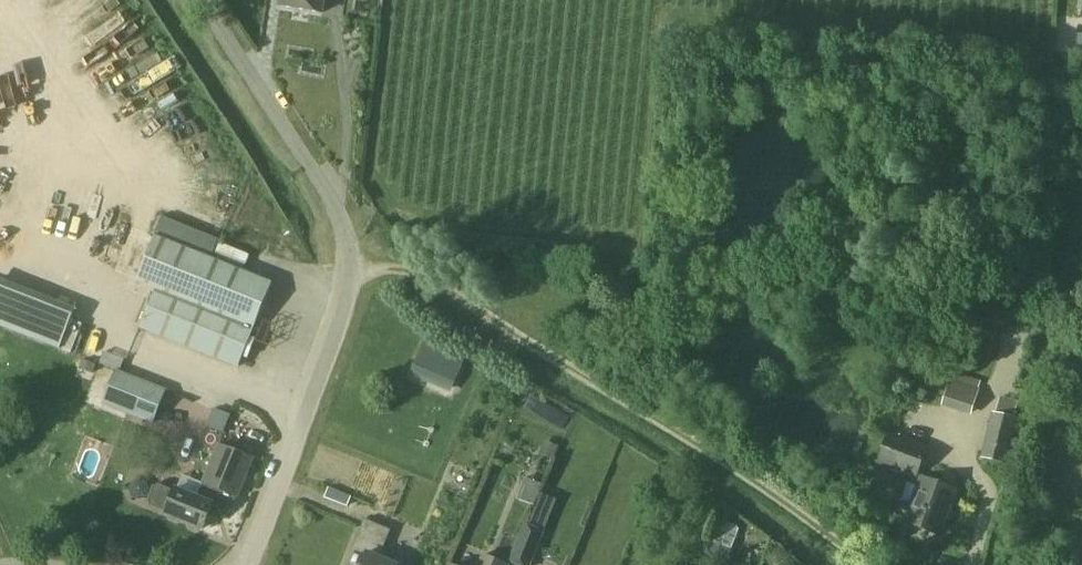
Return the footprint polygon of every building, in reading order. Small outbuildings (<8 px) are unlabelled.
[(279,7),(322,14),(324,0),(280,0),(279,7)] [(175,244),(212,259),(219,240),(183,226),(175,244)] [(135,284),(152,290),(253,331),(271,285),(153,238),(135,284)] [(0,289),(0,327),(59,350),(72,317),(0,289)] [(253,331),(152,290),(137,329),(238,369),(253,331)] [(451,393),(467,356),(426,338),(410,374),(451,393)] [(154,425),(168,391),(116,370),(102,405),(154,425)] [(971,416),(980,389),(950,378),(942,406),(971,416)] [(528,395),(523,407),(564,424),(569,413),(528,395)] [(214,409),(208,426),(225,433),(232,416),(214,409)] [(1006,465),(1017,418),(992,412),(981,457),(1006,465)] [(922,465),(929,447),(900,436),(888,431),(875,464),(916,480),(922,465)] [(241,453),(219,444),(197,498),(160,483),(154,486),(148,501),(150,507),(204,529),(213,506),(231,513),(253,458),(251,457),(254,450),(244,446),(241,453)] [(535,503),(541,482),(526,478),(520,498),(535,503)] [(949,506),(955,491),(922,478),(912,505),(907,503),(900,519),(938,534),(944,519),(949,521),(954,508),(949,506)] [(346,507),(351,497),(328,488),(326,493),(324,498),(346,507)] [(548,525),(559,500),(544,493),(533,518),(548,525)] [(379,559),(390,530),(364,521),(352,550),(366,555),(362,564),(394,564),(379,559)] [(726,562),(739,529),(718,522),(706,555),(726,562)] [(510,563),(514,564),(531,564),(544,534),(525,526),(510,563)] [(482,554),(478,564),(509,564),(482,554)]
